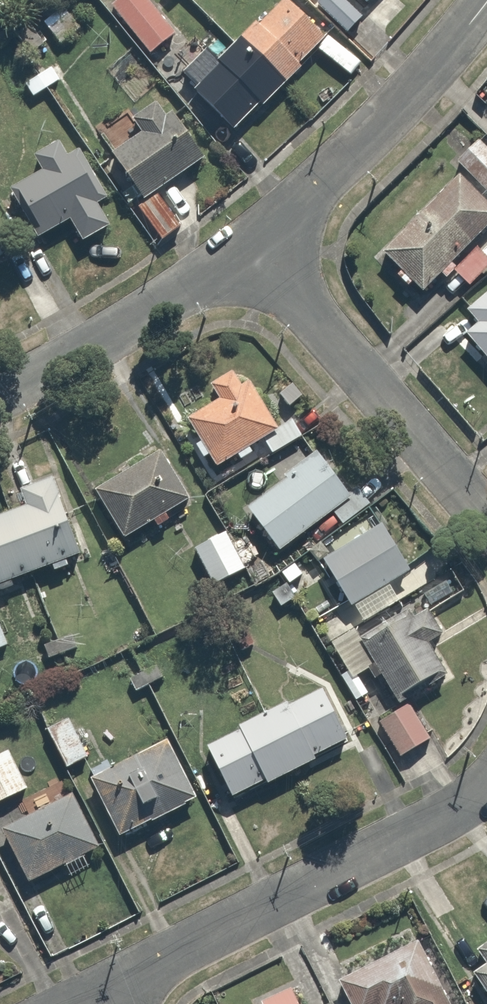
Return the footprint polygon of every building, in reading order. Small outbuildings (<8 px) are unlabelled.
[(148,47),(177,25),(157,0),(112,0),(148,47)] [(174,63),(235,124),(333,26),(307,0),(270,0),(224,46),(207,29),(174,63)] [(370,48),(410,6),(403,0),(319,0),(370,48)] [(37,18),(19,28),(41,68),(26,76),(35,93),(67,75),(54,51),(81,36),(64,4),(37,18)] [(168,94),(129,117),(138,135),(112,148),(138,189),(202,149),(168,94)] [(448,168),(453,172),(383,242),(424,284),(440,268),(448,275),(455,269),(468,282),(486,264),(486,199),(479,190),(486,182),(486,148),(475,137),(448,168)] [(46,167),(14,183),(40,234),(72,218),(83,239),(119,221),(108,200),(82,149),(70,155),(63,140),(39,152),(46,167)] [(455,317),(466,329),(462,333),(486,361),(486,287),(455,317)] [(254,352),(208,378),(218,396),(189,412),(216,460),(239,448),(248,464),(301,434),(294,421),(254,352)] [(363,483),(372,477),(333,426),(286,458),(293,468),(247,501),(278,545),(333,507),(343,521),(375,499),(363,483)] [(90,487),(121,541),(195,499),(164,445),(90,487)] [(0,512),(0,576),(78,545),(50,474),(22,485),(28,501),(0,512)] [(418,549),(404,556),(382,518),(324,551),(364,619),(421,586),(435,578),(418,549)] [(245,564),(226,528),(196,543),(215,579),(245,564)] [(431,596),(416,603),(336,644),(357,685),(381,672),(397,701),(378,711),(398,751),(436,732),(412,685),(449,667),(439,648),(454,640),(431,596)] [(9,640),(0,620),(0,644),(9,640)] [(53,665),(22,678),(31,700),(76,681),(67,659),(82,653),(73,632),(44,645),(53,665)] [(322,686),(207,737),(233,794),(348,742),(322,686)] [(73,717),(46,725),(58,764),(85,756),(73,717)] [(167,734),(91,770),(121,832),(197,796),(167,734)] [(0,750),(0,793),(23,780),(4,747),(0,750)] [(72,792),(3,826),(48,917),(117,883),(72,792)] [(355,1003),(456,1003),(420,934),(341,975),(355,1003)] [(479,948),(485,958),(471,966),(486,992),(486,944),(479,948)] [(291,986),(255,1003),(300,1003),(291,986)]
